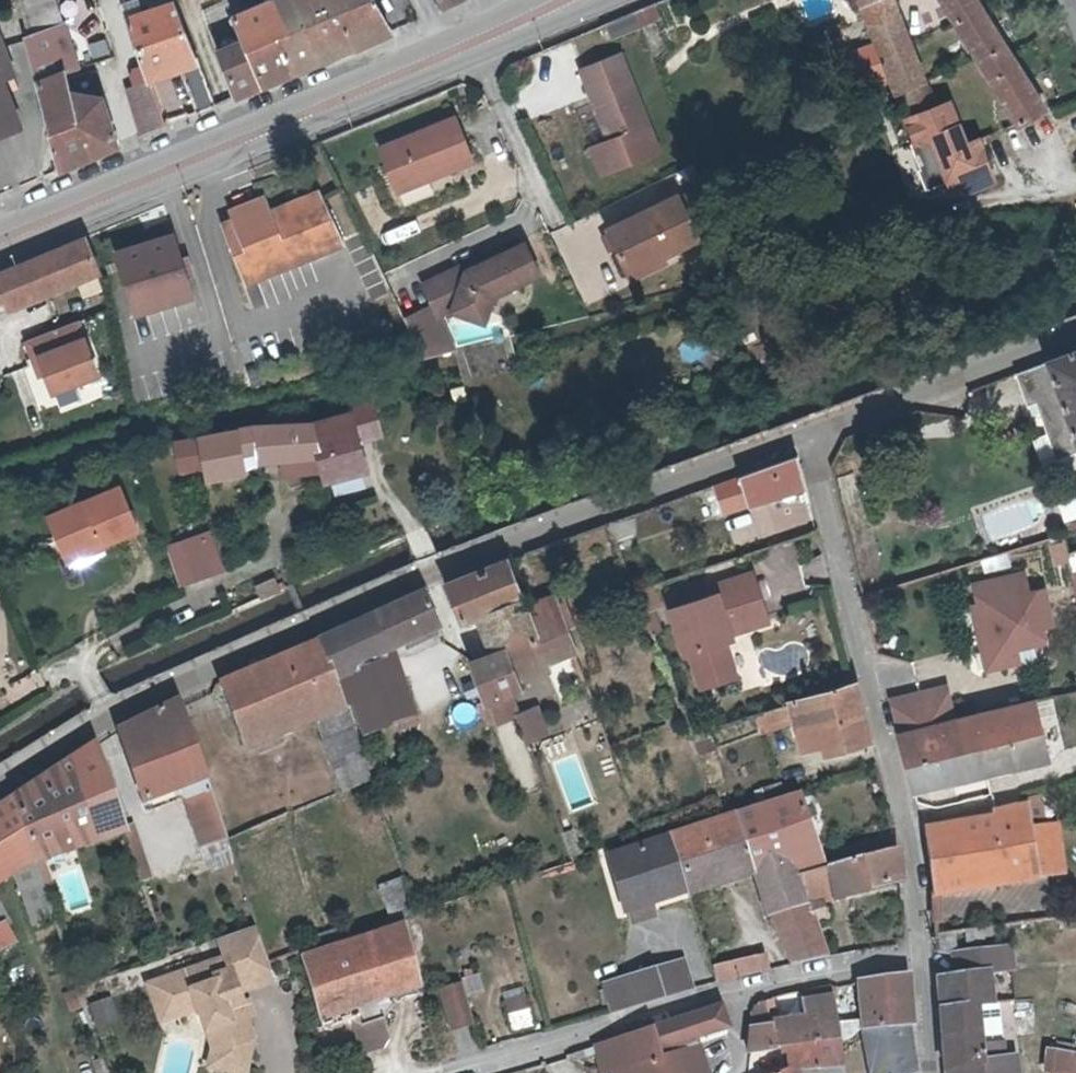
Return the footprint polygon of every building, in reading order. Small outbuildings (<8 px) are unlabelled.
[(64,21),(57,0),(20,0),(23,9),(29,35),(64,21)] [(147,72),(175,61),(196,111),(215,103),(194,53),(192,53),(170,0),(162,0),(127,13),(147,72)] [(276,37),(292,71),(331,56),(307,0),(272,0),(261,4),(276,37)] [(331,56),(390,30),(373,0),(307,0),(331,56)] [(883,58),(910,48),(894,0),(861,0),(883,58)] [(946,2),(956,21),(1017,123),(1043,106),(977,0),(950,0),(946,2)] [(230,17),(241,39),(245,50),(276,37),(261,4),(230,17)] [(603,27),(610,42),(640,29),(633,14),(603,27)] [(29,35),(25,36),(37,81),(64,72),(67,71),(79,68),(64,21),(29,35)] [(31,131),(12,83),(21,77),(0,23),(0,143),(31,131)] [(828,51),(842,48),(837,23),(823,26),(828,51)] [(245,50),(260,84),(292,71),(276,37),(245,50)] [(245,50),(241,39),(215,50),(235,95),(260,84),(245,50)] [(910,48),(883,58),(907,117),(935,104),(921,78),(910,48)] [(617,54),(576,70),(604,141),(586,148),(597,174),(655,151),(617,54)] [(76,108),(73,95),(71,88),(67,71),(64,72),(37,81),(47,119),(60,168),(120,143),(105,95),(102,95),(103,99),(76,108)] [(157,102),(150,79),(128,87),(135,110),(157,102)] [(103,99),(102,95),(73,95),(76,108),(103,99)] [(949,100),(907,117),(915,140),(930,134),(930,132),(957,122),(949,100)] [(142,134),(164,125),(157,102),(135,110),(142,134)] [(424,164),(427,173),(465,156),(447,113),(373,145),(388,180),(424,164)] [(969,188),(994,178),(977,136),(964,141),(957,122),(930,132),(930,134),(948,178),(963,172),(969,188)] [(424,164),(388,180),(392,188),(427,173),(424,164)] [(341,241),(318,194),(267,214),(261,199),(226,214),(229,223),(219,227),(241,282),(341,241)] [(649,249),(653,257),(695,238),(677,194),(597,228),(613,264),(649,249)] [(180,235),(119,257),(142,323),(203,302),(180,235)] [(91,238),(0,276),(0,308),(9,305),(12,313),(103,274),(104,274),(91,238)] [(505,272),(511,283),(534,272),(519,242),(479,261),(461,270),(456,264),(416,283),(427,304),(400,316),(420,356),(449,349),(431,313),(444,307),(476,320),(486,294),(493,278),(505,272)] [(649,249),(613,264),(619,279),(655,263),(653,257),(649,249)] [(461,270),(479,261),(476,253),(456,264),(461,270)] [(493,278),(486,294),(511,283),(505,272),(493,278)] [(79,318),(26,340),(42,380),(48,378),(57,398),(105,379),(79,318)] [(470,368),(491,363),(487,347),(465,352),(470,368)] [(1050,361),(1075,435),(1075,352),(1050,361)] [(1050,361),(1020,372),(1031,403),(1038,401),(1058,460),(1075,454),(1075,435),(1050,361)] [(8,391),(0,362),(0,394),(8,391)] [(310,423),(323,461),(325,475),(330,489),(377,475),(369,444),(387,440),(377,400),(354,408),(356,414),(310,423)] [(253,428),(258,454),(262,468),(284,466),(323,461),(310,423),(253,428)] [(218,432),(234,482),(245,480),(242,458),(258,454),(253,428),(218,432)] [(234,482),(218,432),(202,436),(202,439),(179,443),(183,469),(207,465),(212,485),(234,482)] [(254,479),(262,468),(258,454),(242,458),(245,480),(254,479)] [(721,514),(807,486),(799,455),(705,488),(712,512),(719,509),(721,514)] [(323,461),(284,466),(285,481),(325,475),(323,461)] [(55,538),(46,543),(52,559),(62,556),(67,568),(106,552),(102,542),(138,527),(119,484),(47,516),(55,538)] [(213,532),(169,547),(183,588),(227,573),(213,532)] [(487,613),(522,600),(507,559),(436,586),(453,628),(467,622),(486,613),(487,613)] [(721,642),(726,641),(733,638),(732,632),(769,621),(754,572),(715,584),(718,593),(672,608),(686,653),(691,651),(702,687),(737,675),(729,652),(725,653),(721,642)] [(980,630),(986,654),(995,651),(1000,670),(1021,665),(1018,651),(1017,647),(1021,646),(1027,649),(1047,644),(1044,630),(1055,628),(1047,594),(1031,597),(1026,577),(978,588),(982,608),(979,609),(984,630),(980,630)] [(344,707),(346,707),(354,704),(365,734),(398,721),(400,720),(374,654),(390,647),(438,627),(425,592),(320,638),(338,692),(344,707)] [(551,597),(564,630),(572,627),(559,594),(551,597)] [(564,630),(551,597),(526,607),(538,639),(564,630)] [(486,613),(503,652),(531,642),(538,639),(526,607),(522,600),(487,613),(486,613)] [(467,622),(483,657),(503,652),(486,613),(467,622)] [(642,617),(648,630),(656,627),(650,613),(642,617)] [(564,630),(538,639),(531,642),(503,652),(483,657),(460,664),(477,709),(514,697),(526,686),(529,691),(554,681),(547,663),(572,652),(564,630)] [(303,692),(314,720),(344,707),(338,692),(320,638),(220,680),(244,750),(273,737),(263,709),(303,692)] [(400,720),(414,714),(417,712),(390,647),(374,654),(400,720)] [(995,651),(986,654),(990,672),(1000,670),(995,651)] [(817,693),(827,726),(835,753),(874,741),(858,681),(817,693)] [(900,732),(937,724),(954,720),(946,688),(893,700),(900,732)] [(263,709),(273,737),(314,720),(303,692),(263,709)] [(817,693),(785,703),(791,720),(796,737),(827,726),(817,693)] [(204,850),(228,840),(215,776),(186,696),(120,731),(149,803),(170,794),(174,804),(187,799),(204,850)] [(983,750),(988,773),(1050,759),(1039,700),(978,714),(986,749),(983,750)] [(452,707),(458,725),(475,719),(469,701),(452,707)] [(785,703),(753,713),(759,730),(791,720),(785,703)] [(414,714),(400,720),(398,721),(401,728),(417,722),(414,714)] [(979,751),(985,774),(988,773),(983,750),(986,749),(978,714),(954,720),(937,724),(900,732),(898,733),(914,792),(947,784),(941,760),(979,751)] [(519,792),(538,785),(518,729),(499,735),(519,792)] [(56,816),(67,849),(127,828),(99,745),(70,763),(85,803),(56,816)] [(941,760),(947,784),(985,774),(979,751),(941,760)] [(13,797),(35,861),(67,849),(56,816),(85,803),(70,763),(13,797)] [(781,838),(813,828),(803,794),(736,816),(751,864),(754,872),(789,861),(781,838)] [(35,861),(13,797),(0,806),(0,881),(35,861)] [(1036,880),(1030,827),(1027,803),(997,810),(994,811),(995,816),(923,829),(927,855),(932,894),(948,892),(945,869),(975,866),(978,888),(1036,880)] [(183,814),(162,825),(154,810),(140,817),(153,843),(188,825),(183,814)] [(755,877),(754,872),(751,864),(736,816),(673,838),(690,893),(691,896),(694,895),(712,889),(705,868),(732,859),(739,880),(739,881),(755,877)] [(1030,827),(1036,880),(1062,877),(1056,823),(1030,827)] [(754,872),(755,877),(769,918),(778,915),(809,906),(799,876),(825,869),(813,828),(781,838),(789,861),(754,872)] [(690,893),(673,838),(612,859),(630,914),(690,893)] [(900,847),(825,869),(799,876),(809,906),(815,921),(826,918),(822,904),(902,880),(900,847)] [(705,868),(712,889),(739,880),(732,859),(705,868)] [(945,869),(948,892),(978,888),(975,866),(945,869)] [(378,883),(384,912),(405,907),(399,879),(378,883)] [(815,921),(809,906),(778,915),(792,964),(827,959),(821,941),(815,921)] [(13,944),(2,921),(0,922),(0,950),(13,944)] [(270,963),(257,925),(217,938),(224,959),(161,978),(173,1016),(196,1008),(203,1031),(207,1029),(214,1052),(233,1046),(250,1050),(252,1041),(236,992),(275,979),(270,963)] [(404,925),(304,958),(323,1029),(344,1022),(359,1026),(364,1028),(385,1021),(379,1002),(388,999),(393,1005),(424,995),(404,925)] [(986,935),(985,927),(968,930),(970,939),(986,935)] [(989,946),(992,968),(1010,966),(1006,944),(989,946)] [(1016,1054),(997,1056),(995,1041),(980,1043),(975,1004),(992,1002),(987,969),(992,968),(989,946),(952,951),(956,974),(938,976),(946,1072),(1019,1072),(1016,1054)] [(767,953),(714,964),(718,983),(771,970),(767,953)] [(604,984),(610,1012),(692,989),(685,962),(604,984)] [(862,1019),(863,1026),(909,1023),(912,1023),(908,972),(860,980),(862,1019)] [(173,1016),(161,978),(148,983),(160,1020),(173,1016)] [(474,1024),(462,983),(442,989),(453,1030),(474,1024)] [(809,988),(810,999),(829,996),(827,985),(809,988)] [(502,997),(508,1032),(532,1028),(526,993),(502,997)] [(765,995),(769,1023),(777,1022),(772,994),(765,995)] [(748,1052),(773,1048),(769,1023),(765,995),(760,1007),(761,1016),(763,1016),(764,1025),(751,1026),(749,1035),(748,1052)] [(769,1023),(773,1048),(781,1047),(835,1038),(832,1021),(829,996),(810,999),(811,1005),(803,1006),(804,1016),(777,1022),(769,1023)] [(85,1005),(93,1028),(116,1020),(109,997),(85,1005)] [(1002,1040),(1001,1000),(992,1002),(975,1004),(980,1043),(995,1041),(1002,1040)] [(659,1055),(675,1049),(696,1042),(694,1037),(728,1026),(720,1004),(676,1019),(650,1028),(659,1055)] [(862,1019),(832,1021),(835,1038),(837,1038),(852,1035),(863,1026),(862,1019)] [(364,1028),(359,1026),(368,1055),(393,1046),(385,1021),(364,1028)] [(863,1026),(865,1052),(869,1072),(901,1072),(914,1069),(913,1053),(909,1023),(863,1026)] [(635,1072),(683,1072),(675,1049),(659,1055),(650,1028),(632,1035),(613,1041),(595,1047),(603,1072),(606,1072),(632,1065),(635,1072)] [(784,1069),(802,1066),(840,1062),(837,1038),(835,1038),(781,1047),(784,1069)] [(675,1049),(683,1072),(706,1072),(696,1042),(675,1049)] [(214,1052),(213,1052),(210,1068),(236,1072),(245,1072),(250,1050),(233,1046),(214,1052)] [(1069,1054),(1066,1067),(1065,1072),(1075,1072),(1075,1055),(1069,1054)] [(840,1062),(802,1066),(803,1072),(841,1072),(840,1062)]
